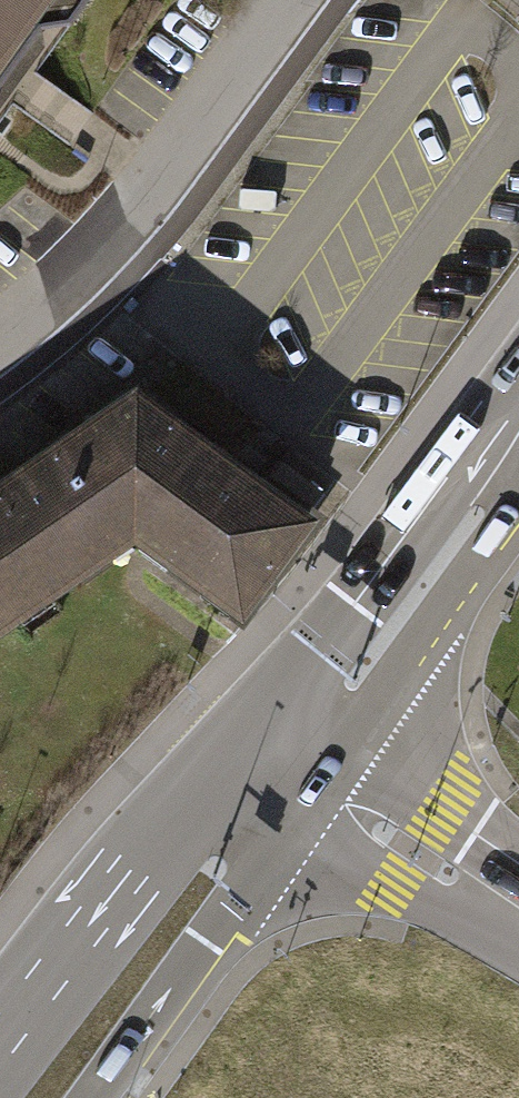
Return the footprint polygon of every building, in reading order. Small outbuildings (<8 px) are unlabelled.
[(72,0),(0,0),(0,100),(72,0)] [(127,543),(238,625),(309,530),(137,403),(0,500),(0,633),(127,543)]
